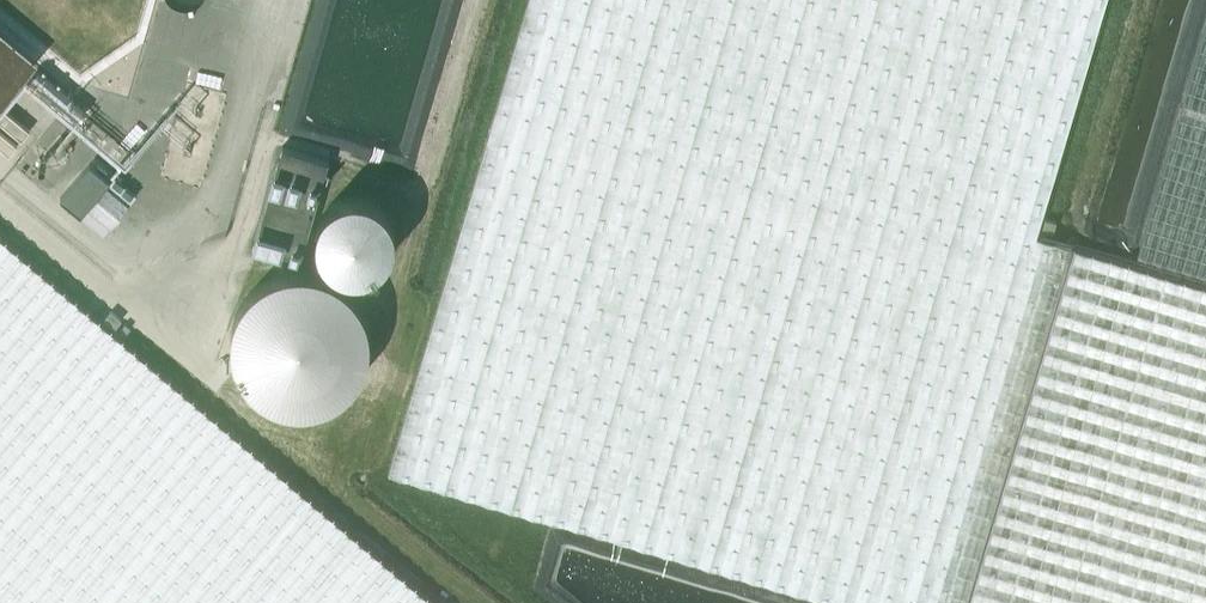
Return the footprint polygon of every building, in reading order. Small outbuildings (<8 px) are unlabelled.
[(1036,234),(1105,0),(530,0),(390,470),(840,602),(1205,602),(1205,284),(1036,234)] [(1138,255),(1205,275),(1205,25),(1138,255)] [(31,59),(0,33),(0,96),(31,59)] [(247,102),(206,181),(254,208),(294,130),(247,102)] [(2,106),(0,109),(0,121),(21,139),(29,130),(2,106)] [(9,154),(17,144),(0,130),(0,147),(9,154)] [(0,236),(0,602),(436,602),(0,236)] [(121,318),(111,310),(104,317),(115,326),(121,318)]
